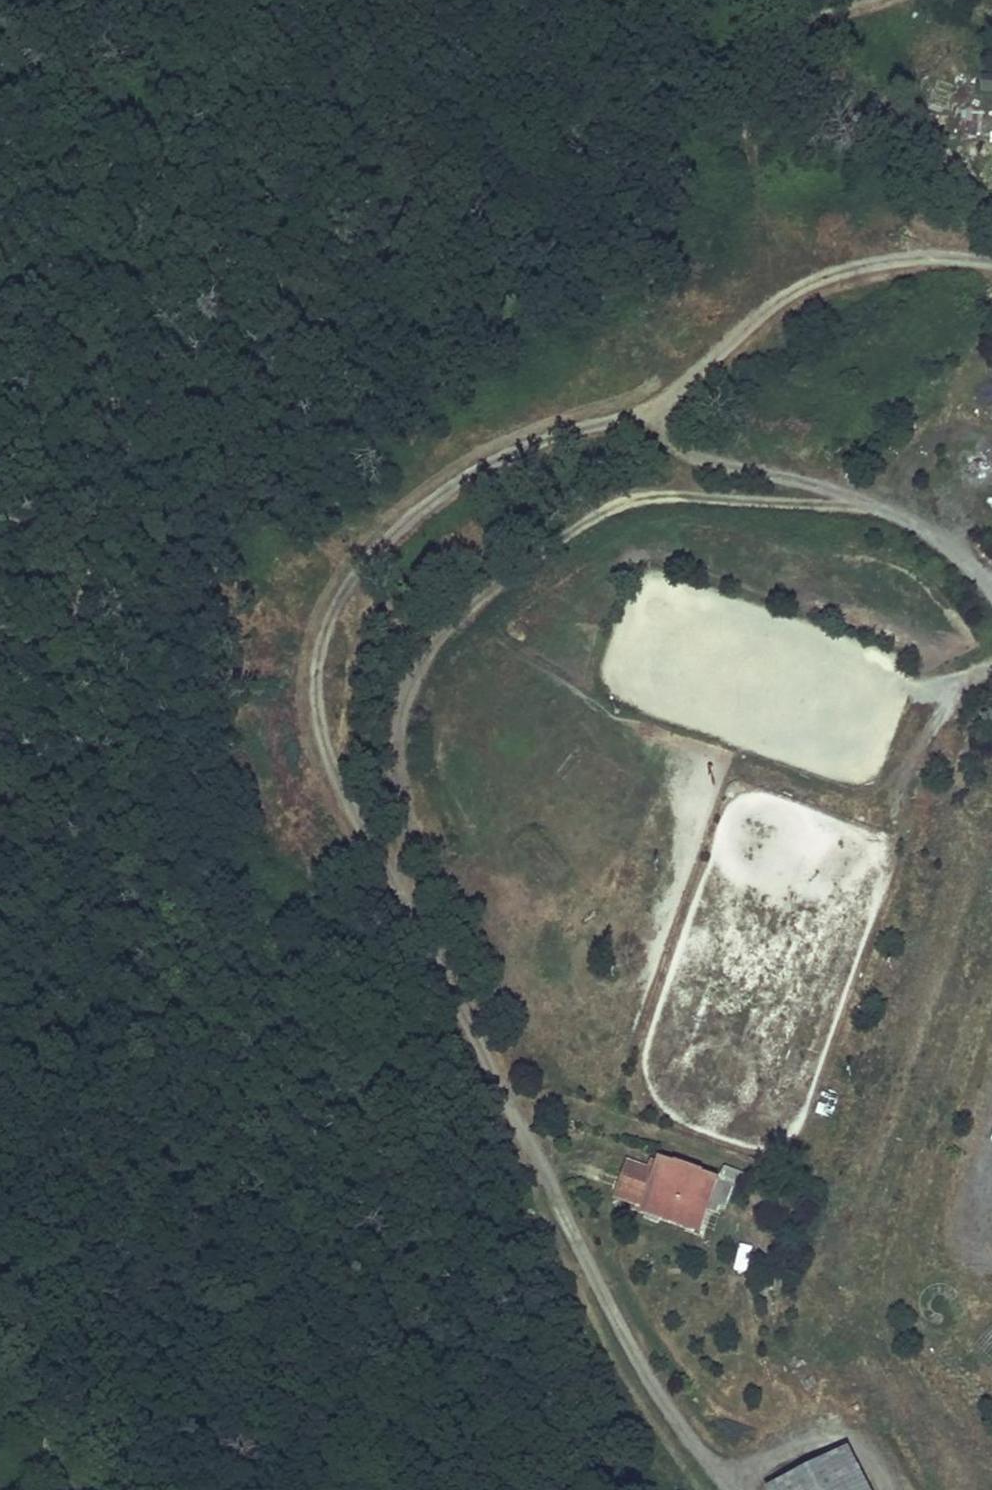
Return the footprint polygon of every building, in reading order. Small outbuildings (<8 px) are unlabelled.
[(982,93),(991,92),(991,76),(980,77),(982,93)] [(659,1159),(650,1184),(642,1210),(701,1230),(719,1180),(659,1159)] [(850,1448),(766,1489),(871,1489),(850,1448)]
